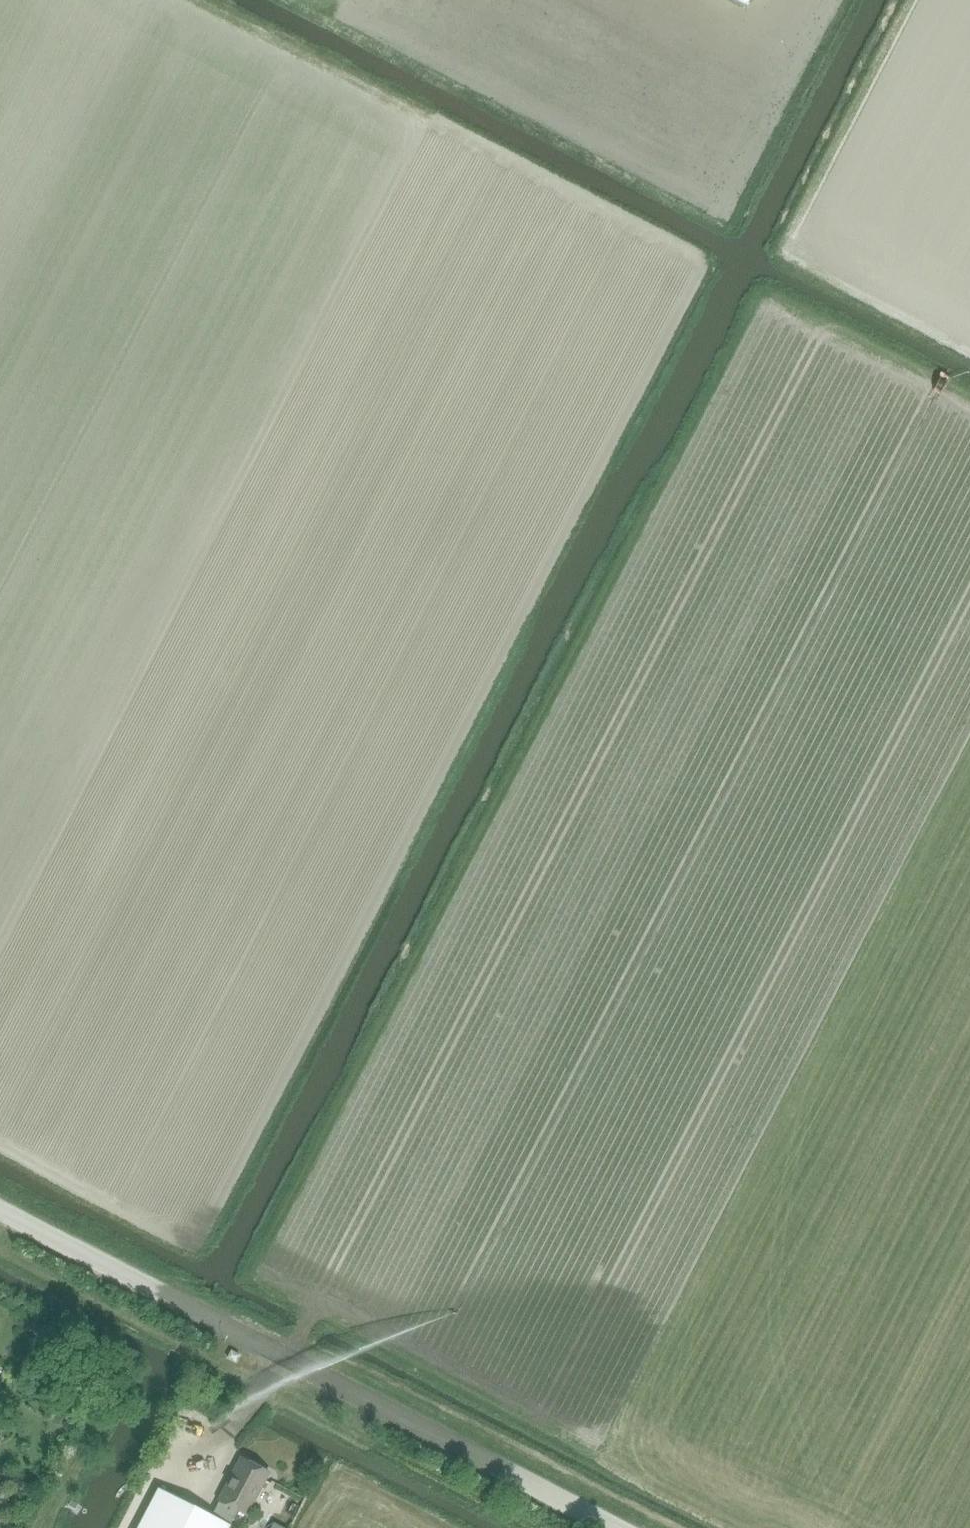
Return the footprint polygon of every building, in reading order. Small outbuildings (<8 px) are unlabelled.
[(237,1362),(241,1356),(231,1351),(228,1357),(237,1362)] [(218,1501),(219,1502),(212,1516),(158,1488),(137,1527),(231,1527),(232,1526),(231,1526),(239,1512),(247,1516),(270,1473),(241,1457),(218,1501)]
